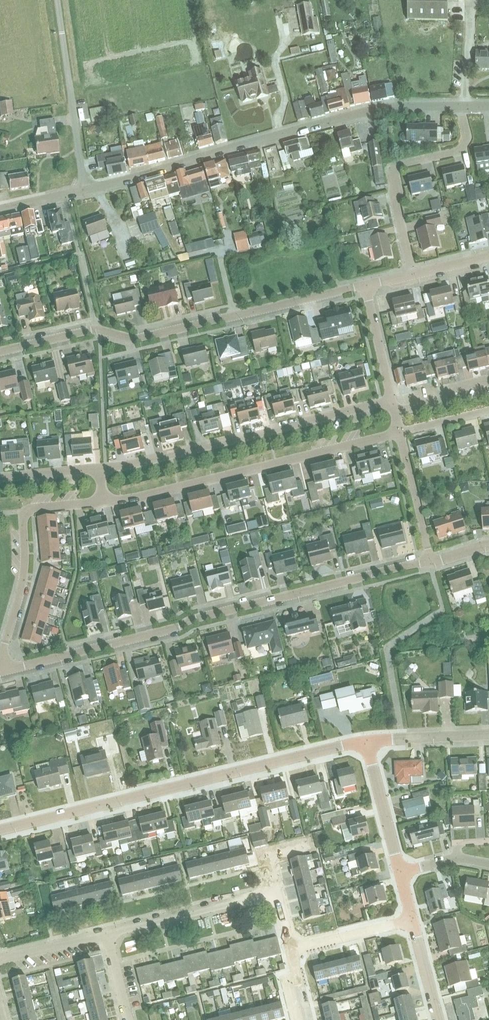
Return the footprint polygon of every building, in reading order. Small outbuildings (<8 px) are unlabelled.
[(328,0),(321,2),(324,17),(331,16),(328,0)] [(446,23),(446,0),(407,0),(406,22),(446,23)] [(311,3),(297,6),(303,36),(320,32),(317,18),(313,18),(311,3)] [(222,41),(212,43),(217,60),(226,58),(224,48),(225,44),(222,41)] [(357,57),(369,53),(366,42),(353,45),(357,57)] [(488,70),(488,53),(475,53),(475,70),(488,70)] [(322,69),(315,71),(322,94),(328,92),(322,69)] [(243,102),(244,103),(252,100),(257,99),(269,96),(262,70),(261,70),(251,73),(252,78),(237,82),(239,89),(238,90),(238,91),(239,91),(242,102),(243,102)] [(348,74),(340,76),(343,89),(345,98),(345,99),(347,106),(353,105),(369,102),(366,88),(366,84),(365,78),(358,79),(359,83),(349,84),(348,75),(348,74)] [(372,101),(393,97),(391,84),(369,88),(372,101)] [(325,96),(320,98),(322,104),(321,104),(323,115),(343,110),(348,109),(347,106),(345,99),(345,98),(343,89),(335,91),(336,93),(325,96)] [(305,102),(294,105),(298,122),(308,119),(305,107),(309,106),(312,119),(324,116),(323,115),(321,104),(315,105),(314,98),(305,100),(305,102)] [(11,101),(0,104),(0,111),(1,116),(13,114),(11,101)] [(204,106),(195,107),(197,115),(205,113),(204,106)] [(91,117),(106,114),(107,114),(106,108),(95,110),(90,111),(91,117)] [(163,117),(159,118),(157,112),(155,113),(162,140),(169,138),(163,117)] [(155,114),(147,116),(149,122),(156,120),(155,114)] [(202,114),(195,116),(198,127),(205,125),(202,114)] [(216,145),(227,143),(223,127),(221,118),(211,121),(213,129),(211,130),(213,136),(215,136),(216,139),(214,139),(216,145)] [(51,154),(59,153),(56,136),(58,134),(56,133),(54,119),(39,122),(40,129),(38,129),(36,136),(36,139),(35,139),(37,149),(36,153),(37,153),(37,155),(51,153),(51,154)] [(206,125),(193,129),(195,134),(199,149),(212,145),(214,145),(212,137),(210,137),(206,125)] [(408,134),(403,134),(401,136),(401,138),(401,141),(403,142),(407,142),(437,142),(438,125),(426,125),(426,126),(408,126),(408,134)] [(350,133),(338,137),(341,151),(349,149),(350,155),(363,152),(360,141),(353,143),(350,133)] [(286,151),(280,153),(285,171),(292,169),(290,162),(289,162),(287,157),(292,156),(294,162),(301,160),(314,156),(312,150),(310,151),(306,139),(284,145),(286,151)] [(167,160),(181,156),(177,142),(168,144),(167,141),(162,142),(167,160)] [(123,147),(121,148),(122,153),(122,155),(125,154),(125,155),(126,161),(128,169),(148,165),(143,151),(143,149),(142,145),(141,142),(135,144),(136,152),(128,155),(126,144),(122,145),(123,147)] [(378,142),(370,144),(374,168),(376,186),(385,185),(378,142)] [(143,151),(148,165),(163,161),(159,145),(143,149),(143,151)] [(274,146),(263,148),(269,174),(280,171),(274,146)] [(488,171),(488,147),(488,148),(475,150),(478,172),(488,171)] [(122,153),(121,148),(111,150),(112,155),(98,157),(100,169),(108,167),(110,176),(127,173),(125,162),(126,161),(125,155),(125,154),(122,155),(122,153)] [(260,151),(247,154),(250,168),(251,170),(262,168),(264,178),(269,177),(266,164),(261,165),(261,161),(262,161),(260,151)] [(247,154),(229,158),(229,160),(232,173),(236,172),(237,177),(252,173),(251,170),(250,168),(247,154)] [(222,185),(221,179),(230,177),(226,161),(205,166),(209,183),(211,189),(222,185)] [(442,172),(446,186),(467,182),(464,166),(457,167),(457,168),(442,172)] [(183,172),(176,174),(178,183),(181,193),(183,199),(209,191),(206,181),(203,169),(184,175),(183,172)] [(0,175),(0,191),(10,190),(11,191),(29,188),(26,172),(8,175),(8,174),(0,175)] [(408,179),(412,194),(433,189),(430,173),(423,175),(423,176),(408,179)] [(178,183),(176,174),(164,178),(164,180),(169,196),(181,193),(178,183)] [(164,180),(155,182),(160,199),(161,200),(165,199),(167,205),(171,204),(169,196),(164,180)] [(155,182),(146,185),(151,200),(152,204),(154,209),(158,208),(156,202),(161,200),(160,199),(155,182)] [(151,200),(146,185),(131,189),(136,206),(141,205),(140,202),(142,202),(142,203),(151,200)] [(475,194),(467,195),(469,202),(476,200),(475,194)] [(366,201),(354,204),(357,217),(363,216),(365,223),(368,222),(370,230),(378,228),(376,220),(383,219),(380,205),(377,206),(375,199),(366,201)] [(440,201),(431,203),(433,211),(442,209),(440,201)] [(137,208),(131,210),(134,219),(144,216),(142,210),(138,212),(137,208)] [(35,222),(33,212),(21,215),(25,230),(28,247),(31,261),(32,261),(38,259),(34,237),(31,238),(30,231),(27,231),(27,230),(36,228),(37,235),(43,233),(41,221),(35,222)] [(62,246),(73,243),(69,223),(63,224),(60,212),(48,214),(52,233),(58,232),(62,246)] [(163,229),(161,230),(155,213),(138,218),(144,236),(155,232),(164,250),(172,246),(163,229)] [(473,244),(488,240),(486,232),(488,231),(488,218),(488,214),(481,216),(482,218),(475,220),(475,218),(467,219),(473,244)] [(6,218),(10,236),(10,237),(23,234),(19,215),(6,218)] [(101,216),(83,222),(88,237),(89,237),(92,245),(99,242),(96,234),(101,233),(102,236),(108,234),(101,216)] [(421,239),(424,252),(440,249),(435,227),(442,225),(440,216),(427,219),(429,229),(418,231),(420,239),(421,239)] [(6,218),(0,219),(0,238),(10,236),(6,218)] [(181,236),(177,222),(169,224),(173,238),(181,236)] [(376,261),(392,258),(387,235),(376,238),(375,231),(358,235),(362,251),(373,248),(376,261)] [(246,232),(234,235),(238,248),(249,245),(246,232)] [(250,237),(253,247),(261,244),(258,234),(250,237)] [(204,239),(185,245),(187,254),(207,249),(204,239)] [(32,263),(28,247),(16,249),(20,265),(32,263)] [(165,268),(162,269),(163,275),(169,274),(173,273),(175,279),(179,278),(176,266),(173,266),(165,268)] [(121,271),(104,275),(105,279),(122,275),(121,271)] [(16,273),(4,276),(6,283),(18,280),(16,273)] [(477,280),(482,298),(483,304),(488,303),(488,282),(488,277),(477,280)] [(482,298),(477,280),(467,282),(469,293),(463,294),(466,308),(478,305),(476,300),(482,298)] [(185,285),(188,300),(194,299),(195,305),(202,303),(201,301),(204,300),(204,301),(214,298),(211,284),(192,289),(191,284),(185,285)] [(168,307),(179,304),(174,286),(148,292),(152,309),(168,306),(168,307)] [(53,296),(57,312),(65,310),(65,312),(72,311),(72,310),(79,308),(75,288),(68,289),(68,292),(53,296)] [(451,289),(441,291),(445,308),(455,306),(456,312),(462,311),(459,297),(453,298),(451,289)] [(137,290),(121,294),(113,296),(114,303),(118,316),(136,312),(135,307),(141,306),(137,290)] [(39,298),(37,291),(27,294),(29,300),(16,303),(19,317),(28,315),(30,322),(44,318),(39,298)] [(445,308),(441,291),(430,293),(433,303),(427,305),(430,318),(436,317),(434,310),(445,308)] [(414,297),(403,300),(407,317),(417,315),(419,321),(425,320),(421,306),(416,307),(414,297)] [(407,317),(403,300),(393,302),(395,312),(390,313),(393,327),(403,325),(402,318),(407,317)] [(327,318),(318,321),(323,341),(339,337),(338,330),(354,327),(349,308),(339,310),(334,311),(335,312),(326,314),(327,318)] [(315,348),(322,347),(318,329),(310,331),(307,318),(290,322),(295,343),(311,340),(313,346),(315,345),(315,348)] [(445,322),(431,325),(433,333),(447,329),(445,322)] [(252,334),(257,353),(264,352),(263,351),(278,347),(274,331),(261,334),(260,332),(252,334)] [(410,333),(404,335),(405,341),(412,340),(410,333)] [(216,342),(220,357),(232,354),(233,360),(250,356),(245,338),(238,340),(237,337),(216,342)] [(190,350),(183,352),(187,367),(208,362),(205,347),(190,351),(190,350)] [(476,356),(480,370),(488,368),(488,363),(488,350),(486,351),(485,347),(475,350),(476,356)] [(454,352),(443,354),(444,359),(445,363),(449,378),(459,375),(458,370),(463,369),(460,357),(459,351),(455,352),(455,351),(454,351),(454,352)] [(178,378),(172,353),(164,355),(165,359),(150,363),(154,378),(169,374),(170,380),(178,378)] [(429,362),(432,376),(437,375),(439,380),(449,378),(443,354),(428,358),(429,362)] [(67,359),(72,379),(87,375),(88,378),(96,376),(91,355),(75,359),(75,357),(67,359)] [(480,370),(476,356),(466,358),(466,356),(460,357),(463,369),(468,368),(470,373),(480,370)] [(432,376),(429,362),(423,363),(422,361),(420,359),(412,361),(418,385),(428,383),(427,378),(432,376)] [(316,360),(308,362),(309,368),(318,367),(316,360)] [(418,385),(412,361),(404,363),(402,366),(404,371),(398,372),(401,384),(406,383),(407,388),(418,385)] [(54,362),(46,364),(46,366),(42,367),(42,366),(33,368),(37,385),(51,382),(52,384),(59,383),(54,362)] [(115,368),(120,390),(129,388),(127,380),(140,377),(136,362),(129,363),(130,364),(115,368)] [(362,371),(339,376),(344,397),(351,395),(350,392),(367,388),(362,371)] [(0,375),(0,387),(1,392),(14,389),(15,395),(22,393),(25,403),(33,401),(29,383),(18,386),(15,372),(0,375)] [(185,384),(192,382),(190,374),(183,376),(185,384)] [(116,378),(108,380),(110,386),(118,384),(116,378)] [(227,383),(223,384),(225,391),(228,390),(236,388),(235,381),(227,383)] [(317,391),(321,407),(331,404),(329,396),(335,394),(331,381),(321,383),(323,390),(317,391)] [(71,401),(67,384),(58,386),(62,403),(71,401)] [(222,386),(214,388),(215,394),(224,392),(222,386)] [(321,407),(317,391),(312,392),(311,388),(300,391),(303,402),(309,401),(311,409),(321,407)] [(290,389),(280,391),(282,398),(286,415),(296,413),(294,404),(300,403),(297,390),(291,392),(290,389)] [(138,397),(144,400),(147,393),(140,391),(138,397)] [(286,415),(282,398),(276,400),(275,395),(265,397),(268,411),(274,409),(276,418),(286,415)] [(258,396),(245,399),(245,400),(247,407),(251,424),(261,421),(259,413),(265,412),(262,399),(259,400),(258,396)] [(71,400),(73,407),(82,405),(81,398),(71,400)] [(236,406),(230,408),(233,419),(239,418),(241,426),(251,424),(247,407),(245,400),(235,403),(236,406)] [(209,415),(213,433),(224,431),(220,417),(226,416),(223,404),(213,407),(214,413),(209,415)] [(213,433),(209,415),(207,408),(191,412),(194,424),(199,422),(203,436),(213,433)] [(174,423),(169,424),(173,443),(184,440),(181,429),(188,427),(185,414),(173,417),(174,423)] [(173,443),(169,424),(163,425),(162,419),(150,422),(153,436),(160,434),(163,445),(173,443)] [(136,432),(130,433),(130,434),(135,453),(145,450),(142,437),(147,435),(144,422),(134,424),(136,432)] [(122,427),(112,429),(115,443),(121,442),(121,444),(124,455),(135,453),(130,434),(130,433),(128,426),(122,428),(122,427)] [(459,451),(479,446),(474,428),(467,429),(468,432),(455,435),(459,451)] [(72,436),(65,437),(67,458),(73,457),(73,458),(80,457),(80,456),(93,455),(92,439),(91,433),(83,434),(84,440),(76,440),(73,441),(72,436)] [(53,442),(38,443),(39,460),(48,459),(53,459),(53,460),(61,459),(59,438),(52,439),(53,442)] [(416,442),(420,460),(441,455),(442,458),(448,456),(444,438),(438,440),(438,438),(425,441),(425,440),(416,442)] [(18,447),(2,448),(3,465),(17,463),(17,465),(25,464),(24,458),(31,457),(29,440),(17,441),(18,447)] [(368,455),(372,473),(380,471),(381,476),(391,473),(388,460),(382,462),(380,452),(368,455)] [(372,473),(368,455),(355,458),(358,468),(352,469),(355,482),(366,480),(365,475),(372,473)] [(455,467),(453,458),(446,460),(449,469),(455,467)] [(336,463),(325,465),(329,482),(335,481),(337,487),(348,484),(345,471),(338,472),(336,463)] [(329,482),(325,465),(312,469),(315,483),(308,484),(312,503),(320,501),(318,492),(323,490),(322,484),(329,482)] [(281,476),(285,493),(292,492),(294,499),(306,496),(302,481),(296,483),(294,473),(281,476)] [(285,493),(281,476),(268,479),(271,489),(265,490),(269,505),(281,502),(279,495),(285,493)] [(248,482),(238,485),(241,501),(243,508),(249,507),(248,504),(259,501),(256,488),(250,489),(248,482)] [(467,484),(458,486),(461,494),(469,492),(467,484)] [(241,501),(238,485),(227,488),(229,494),(223,496),(226,510),(237,507),(236,502),(241,501)] [(199,495),(203,512),(214,509),(214,511),(220,510),(217,496),(211,498),(210,492),(199,495)] [(203,512),(199,495),(189,497),(190,503),(184,504),(187,518),(194,516),(193,514),(203,512)] [(164,503),(168,520),(179,518),(179,520),(185,518),(182,505),(176,506),(175,501),(164,503)] [(155,511),(149,513),(152,526),(158,525),(158,523),(168,520),(164,503),(154,506),(155,511)] [(142,509),(131,511),(135,529),(137,536),(147,534),(146,528),(152,526),(149,513),(143,514),(142,509)] [(135,529),(131,511),(121,514),(122,520),(116,521),(120,539),(132,536),(130,530),(135,529)] [(434,524),(439,539),(466,531),(460,513),(452,515),(453,518),(434,524)] [(57,516),(38,518),(40,533),(65,531),(64,526),(58,527),(57,516)] [(107,517),(96,520),(101,538),(105,537),(106,538),(107,543),(118,540),(115,526),(109,528),(107,517)] [(260,529),(269,526),(267,517),(257,520),(260,529)] [(101,538),(96,520),(86,523),(88,533),(81,535),(82,549),(97,545),(96,541),(97,539),(101,538)] [(367,542),(375,541),(370,524),(363,526),(364,533),(343,538),(348,556),(361,553),(361,555),(370,553),(367,542)] [(387,527),(378,529),(383,549),(391,547),(391,546),(396,545),(406,543),(402,525),(387,529),(387,527)] [(237,526),(227,528),(229,536),(239,534),(237,526)] [(65,536),(65,531),(40,533),(41,548),(60,546),(59,536),(65,536)] [(257,532),(251,533),(252,541),(259,539),(257,532)] [(330,552),(337,551),(333,535),(320,538),(321,543),(318,548),(318,547),(308,549),(307,547),(312,567),(320,565),(320,563),(332,560),(330,552)] [(198,538),(192,540),(194,547),(200,545),(198,538)] [(177,551),(185,549),(183,543),(175,545),(177,551)] [(60,546),(41,548),(43,563),(68,561),(67,556),(61,556),(60,546)] [(150,551),(142,553),(144,559),(152,557),(150,551)] [(257,569),(262,567),(259,552),(249,554),(251,561),(241,564),(246,583),(259,580),(257,569)] [(229,553),(223,555),(225,565),(232,564),(229,553)] [(273,558),(272,554),(266,555),(269,570),(275,569),(277,576),(284,574),(284,573),(298,569),(294,553),(273,558)] [(125,566),(118,567),(119,574),(127,572),(125,566)] [(39,583),(57,588),(60,578),(70,581),(72,575),(68,573),(68,575),(44,568),(39,583)] [(227,568),(206,573),(210,589),(212,589),(212,592),(225,589),(224,586),(231,584),(227,568)] [(191,577),(171,582),(176,600),(189,597),(189,598),(197,596),(195,589),(201,587),(197,570),(190,572),(191,577)] [(461,574),(448,578),(456,601),(464,599),(464,597),(474,594),(478,606),(487,603),(481,581),(473,584),(469,571),(461,573),(461,574)] [(93,584),(99,582),(97,573),(91,574),(93,584)] [(57,588),(39,583),(35,597),(59,604),(61,599),(54,597),(57,588)] [(127,597),(114,600),(118,620),(132,616),(129,603),(134,601),(131,587),(125,589),(127,597)] [(147,603),(150,612),(165,608),(161,592),(150,595),(149,591),(144,592),(144,590),(137,592),(140,605),(147,603)] [(98,613),(104,611),(100,595),(90,598),(92,605),(82,608),(87,627),(100,624),(98,613)] [(59,604),(35,597),(31,611),(49,616),(52,607),(58,609),(59,604)] [(364,615),(369,613),(366,600),(357,602),(357,604),(332,611),(336,628),(346,626),(346,625),(351,624),(353,632),(367,629),(365,620),(364,615)] [(31,611),(27,626),(51,633),(57,634),(58,635),(60,630),(57,629),(52,628),(46,626),(49,616),(31,611)] [(284,621),(288,637),(311,631),(312,634),(320,632),(316,616),(309,618),(308,615),(298,617),(298,616),(293,618),(294,618),(284,621)] [(275,622),(244,630),(245,635),(244,635),(245,638),(246,637),(249,649),(271,643),(273,654),(283,652),(275,622)] [(51,633),(27,626),(22,641),(40,646),(43,636),(50,638),(50,637),(51,633)] [(230,634),(207,639),(213,662),(220,660),(219,657),(234,653),(230,634)] [(241,644),(235,645),(238,660),(245,658),(241,644)] [(178,661),(170,663),(174,679),(182,677),(180,669),(201,664),(197,646),(183,650),(183,649),(175,651),(178,661)] [(338,662),(339,668),(357,664),(355,656),(344,659),(344,660),(338,662)] [(146,659),(135,662),(140,681),(164,675),(161,665),(162,665),(161,662),(161,663),(160,659),(147,662),(146,659)] [(411,664),(406,660),(402,665),(406,669),(411,664)] [(124,690),(131,689),(127,672),(121,674),(119,666),(104,670),(110,694),(118,692),(117,690),(124,688),(124,690)] [(84,675),(69,678),(75,702),(77,708),(85,706),(83,701),(83,698),(89,697),(91,704),(99,702),(103,701),(98,681),(94,682),(94,681),(86,683),(84,675)] [(317,677),(310,679),(311,686),(319,684),(317,677)] [(45,685),(32,689),(36,705),(57,699),(58,704),(59,704),(61,709),(66,708),(65,702),(61,688),(55,690),(53,682),(45,684),(45,685)] [(440,699),(454,699),(453,684),(440,684),(440,699)] [(135,690),(140,712),(150,710),(145,687),(135,690)] [(413,711),(427,711),(428,714),(439,713),(438,693),(423,694),(423,687),(413,688),(413,694),(413,711)] [(358,712),(374,708),(372,700),(376,699),(374,691),(355,696),(353,690),(336,694),(340,712),(357,708),(358,712)] [(1,712),(14,710),(15,714),(30,710),(26,691),(19,693),(18,691),(10,693),(11,694),(0,696),(0,707),(1,712)] [(487,700),(488,700),(488,692),(466,693),(467,704),(466,704),(466,712),(488,711),(487,700)] [(336,707),(333,695),(321,698),(324,710),(336,707)] [(256,698),(258,710),(266,708),(263,697),(256,698)] [(308,724),(304,706),(279,712),(283,730),(308,724)] [(235,716),(241,741),(263,735),(257,711),(235,716)] [(207,749),(220,746),(215,726),(218,725),(219,728),(226,726),(223,712),(216,714),(217,720),(214,721),(201,724),(205,740),(195,742),(197,751),(207,748),(207,749)] [(168,747),(162,723),(152,726),(154,737),(143,740),(146,752),(139,754),(142,763),(148,762),(148,763),(164,760),(162,752),(161,752),(160,749),(168,747)] [(76,729),(65,732),(66,738),(78,735),(76,729)] [(101,753),(81,758),(87,779),(110,773),(106,756),(111,755),(107,738),(98,740),(100,745),(101,753)] [(38,773),(36,774),(40,790),(62,785),(60,777),(69,774),(66,759),(53,762),(49,763),(50,770),(38,773)] [(461,780),(461,776),(476,775),(476,759),(452,760),(452,772),(452,774),(452,781),(461,780)] [(423,777),(422,762),(395,763),(395,772),(397,772),(398,786),(411,785),(410,778),(423,777)] [(356,786),(353,770),(338,774),(340,779),(334,781),(338,796),(344,795),(343,789),(356,786)] [(443,782),(448,777),(444,774),(439,779),(443,782)] [(487,792),(486,775),(478,775),(479,792),(487,792)] [(12,778),(0,781),(0,798),(16,794),(12,778)] [(320,805),(331,802),(326,783),(320,785),(318,778),(297,784),(301,799),(318,795),(320,805)] [(285,784),(273,787),(278,807),(278,809),(286,807),(285,801),(288,800),(289,800),(285,784)] [(273,787),(261,790),(262,798),(264,806),(265,805),(269,805),(271,811),(278,809),(278,807),(273,787)] [(407,819),(427,814),(423,799),(429,797),(427,791),(412,795),(414,801),(403,804),(407,819)] [(248,794),(235,797),(239,812),(240,819),(248,817),(248,815),(258,812),(255,800),(250,802),(248,794)] [(225,808),(219,809),(222,821),(232,819),(231,814),(239,812),(235,797),(223,800),(225,808)] [(296,801),(289,802),(290,806),(294,822),(300,821),(296,801)] [(484,809),(480,809),(479,801),(473,801),(474,807),(454,808),(455,828),(475,827),(474,817),(480,817),(480,814),(484,814),(484,809)] [(211,803),(198,806),(202,821),(203,827),(212,825),(211,824),(222,821),(219,809),(213,811),(211,803)] [(188,817),(182,819),(185,830),(195,828),(194,823),(202,821),(198,806),(186,809),(188,817)] [(266,808),(259,810),(262,822),(261,822),(262,824),(263,830),(271,828),(267,812),(266,808)] [(343,810),(321,816),(323,822),(333,820),(335,828),(341,826),(342,832),(345,843),(354,840),(353,838),(369,834),(365,819),(347,824),(345,817),(343,810)] [(165,814),(152,817),(156,833),(157,837),(160,839),(164,837),(165,835),(176,832),(173,821),(167,822),(165,814)] [(156,833),(152,817),(140,821),(142,828),(136,830),(139,842),(150,839),(148,834),(156,833)] [(442,821),(409,830),(413,845),(429,841),(428,839),(439,837),(439,835),(445,834),(442,821)] [(139,842),(136,830),(130,831),(128,823),(116,826),(119,842),(120,842),(121,846),(139,842)] [(119,842),(116,826),(103,829),(105,837),(99,839),(100,844),(102,851),(112,848),(111,844),(119,842)] [(251,836),(255,849),(266,846),(263,833),(251,836)] [(92,837),(82,839),(86,856),(97,854),(97,857),(103,856),(102,851),(100,844),(94,846),(92,837)] [(86,856),(82,839),(72,842),(74,850),(69,852),(71,864),(78,862),(77,859),(86,856)] [(50,843),(36,847),(40,863),(54,860),(55,863),(56,869),(67,866),(65,860),(62,847),(52,849),(50,843)] [(246,849),(231,853),(234,869),(250,865),(246,849)] [(231,853),(216,857),(220,872),(234,869),(231,853)] [(333,853),(324,855),(327,864),(335,862),(333,853)] [(350,871),(352,871),(354,877),(379,871),(375,856),(364,859),(363,853),(348,857),(350,864),(348,864),(350,871)] [(5,854),(0,855),(0,873),(5,872),(6,878),(13,876),(12,869),(9,870),(5,854)] [(291,871),(292,877),(293,877),(294,876),(310,872),(307,863),(313,861),(311,856),(306,857),(299,859),(298,859),(291,861),(293,871),(292,871),(291,871)] [(123,857),(114,859),(116,867),(125,865),(123,857)] [(216,857),(201,860),(205,876),(220,872),(216,857)] [(205,876),(201,860),(186,864),(190,880),(205,876)] [(163,870),(167,885),(182,881),(179,866),(163,870)] [(163,870),(149,874),(153,889),(167,885),(163,870)] [(310,872),(294,876),(298,891),(313,887),(310,872)] [(153,889),(149,874),(134,877),(138,892),(153,889)] [(138,892),(134,877),(119,881),(123,896),(138,892)] [(465,896),(485,899),(484,906),(488,907),(488,889),(488,883),(468,879),(465,896)] [(10,884),(9,883),(0,885),(0,892),(16,888),(14,882),(10,884)] [(111,883),(96,887),(100,902),(115,898),(111,883)] [(371,907),(387,902),(384,889),(377,891),(376,884),(360,888),(362,895),(368,894),(371,907)] [(426,893),(432,915),(446,911),(443,901),(449,899),(445,885),(439,886),(439,889),(426,893)] [(100,902),(96,887),(81,890),(85,905),(100,902)] [(317,902),(313,887),(298,891),(302,905),(317,902)] [(23,890),(8,894),(0,896),(0,922),(26,916),(25,910),(16,912),(13,898),(25,895),(23,890)] [(85,905),(81,890),(67,894),(71,909),(85,905)] [(71,909),(67,894),(52,897),(55,913),(71,909)] [(317,902),(302,905),(306,921),(321,917),(318,907),(324,906),(323,900),(317,902)] [(461,947),(455,921),(434,926),(436,933),(438,932),(443,952),(449,951),(450,957),(468,952),(466,946),(461,947)] [(278,938),(266,941),(270,958),(282,955),(278,938)] [(254,941),(241,944),(246,961),(257,958),(258,958),(254,944),(254,941)] [(266,941),(254,944),(258,958),(257,958),(258,961),(270,958),(266,941)] [(246,961),(241,944),(230,947),(231,950),(234,964),(246,961)] [(402,962),(398,948),(383,952),(387,966),(402,962)] [(231,950),(219,953),(223,970),(235,967),(234,964),(231,950)] [(207,952),(195,955),(199,972),(210,969),(211,969),(208,955),(207,952)] [(223,970),(219,953),(208,955),(211,969),(210,969),(211,973),(223,970)] [(199,972),(195,955),(183,958),(184,961),(188,975),(194,974),(197,973),(199,972)] [(370,955),(364,957),(369,978),(376,976),(370,955)] [(359,958),(347,961),(351,974),(363,971),(359,958)] [(184,961),(173,964),(177,981),(189,978),(188,975),(184,961)] [(351,974),(347,961),(336,963),(340,977),(351,974)] [(81,978),(96,974),(93,962),(78,965),(81,978)] [(467,991),(480,988),(479,984),(478,980),(472,982),(467,962),(445,967),(451,988),(466,984),(467,991)] [(336,963),(325,966),(328,980),(340,977),(336,963)] [(160,964),(148,967),(153,984),(158,983),(159,988),(165,986),(165,984),(164,981),(161,967),(160,964)] [(173,964),(161,967),(164,981),(165,984),(177,981),(173,964)] [(328,980),(325,966),(313,969),(317,983),(328,980)] [(153,984),(148,967),(137,970),(141,987),(153,984)] [(387,973),(376,976),(369,978),(372,991),(379,989),(378,983),(385,981),(387,985),(395,983),(397,992),(409,989),(406,975),(388,980),(387,973)] [(96,974),(81,978),(84,990),(99,986),(96,974)] [(16,993),(30,989),(27,978),(13,981),(16,993)] [(99,986),(84,990),(87,1002),(102,998),(99,986)] [(467,991),(469,998),(454,1002),(458,1018),(459,1018),(459,1019),(476,1019),(473,1010),(479,1008),(477,998),(484,996),(482,987),(480,988),(467,991)] [(30,989),(16,993),(19,1004),(33,1001),(30,989)] [(225,989),(221,990),(224,1005),(229,1003),(225,989)] [(379,993),(369,996),(372,1008),(376,1007),(376,1009),(379,1008),(379,1006),(382,1005),(379,993)] [(363,1010),(368,1008),(365,996),(360,998),(363,1010)] [(397,1014),(415,1009),(411,997),(394,1001),(397,1014)] [(105,1010),(102,998),(87,1002),(90,1014),(105,1010)] [(184,1000),(185,1004),(186,1008),(192,1006),(190,998),(184,1000)] [(35,1012),(33,1001),(19,1004),(22,1015),(35,1012)] [(269,1008),(272,1019),(281,1019),(285,1019),(282,1004),(269,1008)] [(326,1019),(339,1016),(336,1004),(323,1007),(326,1019)] [(257,1011),(259,1019),(272,1019),(269,1008),(257,1011)] [(360,1010),(361,1016),(365,1015),(366,1019),(369,1019),(371,1019),(368,1008),(363,1010),(360,1010)] [(397,1014),(399,1019),(418,1019),(415,1009),(397,1014)] [(90,1014),(92,1019),(108,1019),(105,1010),(90,1014)] [(245,1014),(246,1019),(259,1019),(257,1011),(245,1014)] [(35,1012),(22,1015),(23,1019),(38,1019),(35,1012)]
